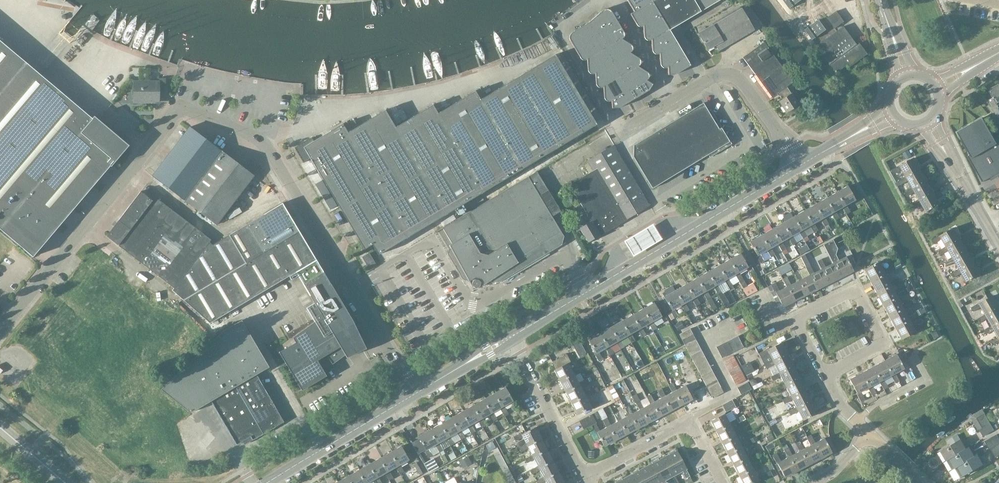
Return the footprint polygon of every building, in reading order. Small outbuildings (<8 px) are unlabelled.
[(648,0),(632,0),(637,10),(649,3),(648,0)] [(652,1),(659,13),(667,27),(669,30),(701,11),(694,0),(654,0),(652,1)] [(711,0),(694,0),(701,11),(714,4),(711,0)] [(802,0),(783,0),(790,9),(802,0)] [(646,21),(659,13),(652,1),(649,3),(637,10),(633,12),(639,24),(641,25),(643,25),(646,24),(646,21)] [(602,11),(588,23),(596,36),(618,24),(611,12),(610,11),(609,10),(607,9),(605,9),(604,10),(602,11)] [(711,55),(754,30),(741,9),(714,26),(713,25),(698,34),(711,55)] [(837,11),(827,18),(835,29),(844,22),(837,11)] [(653,35),(667,27),(659,13),(646,21),(646,24),(646,36),(647,38),(649,39),(651,40),(653,38),(653,35)] [(813,40),(826,30),(819,20),(805,30),(813,40)] [(596,36),(588,23),(572,32),(571,33),(570,34),(570,35),(569,36),(569,37),(569,38),(569,39),(569,40),(569,41),(574,49),(596,36)] [(624,34),(618,24),(596,36),(604,49),(621,39),(623,38),(624,36),(624,34)] [(837,73),(864,54),(843,26),(817,46),(837,73)] [(675,40),(669,30),(667,27),(653,35),(653,38),(653,50),(654,52),(656,54),(659,54),(661,53),(661,49),(675,40)] [(604,49),(596,36),(574,49),(581,59),(582,60),(585,60),(587,59),(604,49)] [(631,45),(621,39),(604,49),(612,63),(629,53),(631,52),(632,50),(632,47),(631,45)] [(668,63),(683,54),(675,40),(661,49),(661,65),(662,67),(664,68),(666,68),(668,67),(668,63)] [(108,170),(75,142),(93,120),(0,41),(0,230),(33,258),(108,170)] [(777,95),(780,93),(779,92),(786,88),(793,83),(764,43),(742,58),(755,76),(757,75),(773,96),(776,94),(777,95)] [(612,63),(604,49),(587,59),(588,71),(589,73),(591,74),(593,74),(595,73),(612,63)] [(639,59),(629,53),(612,63),(620,77),(637,67),(639,65),(640,63),(640,61),(639,59)] [(668,63),(668,67),(668,75),(675,75),(690,66),(683,54),(668,63)] [(378,255),(557,148),(595,125),(554,56),(480,101),(475,92),(437,114),(432,106),(395,128),(385,111),(364,124),(361,118),(356,121),(353,116),(341,122),(342,125),(314,142),(311,138),(310,136),(303,141),(304,142),(294,148),(303,163),(310,159),(364,249),(372,244),(378,255)] [(620,77),(612,63),(595,73),(596,84),(597,87),(599,88),(601,88),(603,87),(620,77)] [(647,73),(637,67),(620,77),(628,90),(645,80),(647,79),(648,77),(648,75),(647,73)] [(628,90),(620,77),(603,87),(604,98),(605,100),(607,102),(609,102),(611,101),(628,90)] [(166,92),(166,79),(159,79),(159,82),(134,82),(134,103),(159,103),(159,92),(166,92)] [(652,85),(645,80),(628,90),(633,99),(648,91),(652,85)] [(998,85),(994,87),(994,89),(994,90),(990,92),(994,100),(989,103),(998,119),(998,86),(998,85)] [(783,99),(779,102),(777,103),(779,107),(781,106),(785,113),(798,105),(791,94),(790,95),(786,88),(779,92),(780,93),(783,99)] [(633,99),(628,90),(611,101),(611,109),(619,108),(633,99)] [(719,130),(703,103),(628,148),(652,189),(726,144),(718,131),(719,130)] [(641,127),(644,131),(667,117),(664,113),(641,127)] [(94,118),(93,120),(75,142),(108,170),(128,146),(94,118)] [(968,153),(970,155),(967,157),(982,182),(998,173),(998,136),(994,139),(982,118),(957,132),(968,153)] [(184,201),(221,152),(189,128),(152,176),(184,201)] [(569,185),(586,213),(587,215),(599,234),(623,220),(623,221),(648,206),(613,146),(587,161),(593,171),(570,185),(569,185)] [(184,201),(192,206),(216,225),(253,177),(221,152),(184,201)] [(902,169),(907,176),(920,169),(914,158),(901,165),(900,165),(892,169),(894,173),(902,169)] [(927,180),(920,169),(907,176),(899,181),(901,185),(909,180),(913,188),(927,180)] [(560,212),(536,172),(433,233),(433,234),(438,231),(449,249),(451,248),(472,287),(472,286),(474,288),(476,288),(477,288),(478,288),(488,282),(498,284),(561,245),(563,237),(551,217),(560,212)] [(933,192),(927,180),(913,188),(905,192),(907,196),(915,191),(920,199),(933,192)] [(842,207),(846,214),(850,212),(846,205),(855,200),(847,186),(836,192),(844,206),(842,207)] [(211,241),(155,197),(152,201),(141,192),(106,236),(173,288),(170,292),(182,301),(237,268),(221,240),(212,246),(209,243),(211,241)] [(836,192),(825,199),(833,212),(831,213),(838,224),(842,222),(836,211),(842,207),(844,206),(836,192)] [(940,203),(933,192),(920,199),(911,204),(914,208),(922,203),(926,211),(940,203)] [(833,212),(825,199),(814,205),(822,218),(821,219),(825,226),(829,224),(824,217),(831,213),(833,212)] [(237,268),(299,232),(282,203),(228,236),(229,236),(221,240),(237,268)] [(822,218),(814,205),(803,211),(811,225),(810,226),(813,233),(814,232),(815,235),(819,233),(818,230),(814,223),(821,219),(822,218)] [(803,230),(810,226),(811,225),(803,211),(793,217),(801,231),(799,232),(803,239),(807,237),(803,230)] [(587,215),(586,213),(571,222),(576,231),(580,229),(587,242),(599,235),(599,234),(587,215)] [(801,231),(793,217),(782,224),(790,237),(788,238),(792,245),(793,247),(798,245),(793,236),(799,232),(801,231)] [(652,222),(625,238),(626,238),(629,243),(633,249),(634,252),(661,237),(659,234),(655,228),(652,222)] [(782,224),(771,230),(779,244),(778,244),(783,254),(787,252),(782,242),(788,238),(790,237),(782,224)] [(942,240),(946,247),(960,239),(954,228),(941,235),(940,235),(932,239),(935,244),(942,240)] [(779,244),(771,230),(760,236),(768,250),(767,251),(776,266),(780,264),(771,248),(778,244),(779,244)] [(299,232),(237,268),(182,301),(194,310),(210,324),(289,276),(291,280),(298,276),(300,279),(302,283),(323,271),(299,232)] [(838,241),(846,239),(844,233),(836,236),(838,241)] [(756,256),(760,264),(764,261),(760,254),(767,251),(768,250),(760,236),(749,242),(757,255),(756,256)] [(967,250),(960,239),(946,247),(939,251),(941,255),(949,251),(953,258),(967,250)] [(824,244),(827,251),(829,255),(833,263),(834,263),(842,277),(853,271),(846,257),(837,261),(835,255),(838,249),(833,240),(824,244)] [(974,262),(967,250),(953,258),(945,262),(948,267),(956,262),(960,269),(960,270),(974,262)] [(735,274),(743,288),(748,295),(755,292),(751,284),(747,286),(743,279),(739,272),(748,267),(740,253),(729,260),(737,273),(735,274)] [(368,267),(374,264),(368,254),(362,258),(368,267)] [(834,263),(833,263),(825,267),(821,259),(817,261),(822,269),(830,283),(842,277),(834,263)] [(729,260),(718,266),(726,279),(724,280),(730,291),(734,289),(732,286),(733,285),(728,278),(735,274),(737,273),(729,260)] [(864,269),(870,281),(885,273),(886,274),(893,270),(891,266),(883,270),(879,261),(864,269)] [(980,273),(974,262),(960,270),(960,269),(952,274),(954,278),(962,273),(966,281),(980,273)] [(810,265),(809,265),(806,267),(810,275),(811,275),(818,289),(830,283),(822,269),(814,273),(810,265)] [(726,279),(718,266),(707,272),(715,286),(714,286),(726,308),(730,306),(722,292),(718,284),(724,280),(726,279)] [(345,355),(346,358),(366,349),(363,342),(368,339),(358,329),(323,271),(302,283),(314,304),(307,309),(316,323),(295,337),(297,342),(278,352),(300,388),(324,374),(316,361),(325,356),(332,365),(345,355)] [(794,273),(798,281),(799,281),(806,295),(818,289),(811,275),(810,275),(802,279),(798,271),(794,273)] [(703,293),(712,308),(713,310),(717,308),(711,298),(707,290),(714,286),(715,286),(707,272),(696,278),(704,292),(703,293)] [(885,273),(870,281),(876,292),(891,285),(892,286),(899,282),(897,278),(890,282),(886,274),(885,273)] [(795,301),(806,295),(799,281),(798,281),(791,285),(786,276),(782,278),(787,287),(788,286),(795,301)] [(696,278),(685,285),(693,298),(692,299),(696,306),(700,304),(696,297),(703,293),(704,292),(696,278)] [(784,307),(795,301),(788,286),(787,287),(779,291),(775,282),(771,284),(771,285),(768,286),(777,303),(781,301),(784,307)] [(693,298),(685,285),(674,291),(682,305),(681,305),(685,312),(689,310),(685,303),(692,299),(693,298)] [(891,285),(876,292),(882,304),(897,296),(898,297),(905,293),(903,289),(895,293),(892,286),(891,285)] [(988,294),(995,290),(993,285),(985,290),(988,294)] [(682,305),(674,291),(663,297),(671,310),(670,311),(671,312),(667,314),(671,321),(679,316),(675,309),(681,305),(682,305)] [(897,296),(882,304),(889,316),(899,310),(904,308),(916,302),(915,298),(909,301),(902,305),(898,297),(897,296)] [(985,315),(986,316),(998,308),(998,306),(993,296),(980,304),(979,303),(971,308),(973,312),(981,307),(985,315)] [(653,303),(642,309),(650,322),(648,324),(652,331),(657,329),(652,321),(661,316),(653,303)] [(921,308),(915,311),(915,313),(908,316),(904,308),(899,310),(889,316),(894,327),(909,319),(910,320),(918,317),(926,312),(924,308),(921,310),(921,308)] [(986,316),(985,315),(978,319),(980,323),(988,319),(992,326),(992,327),(998,323),(998,308),(986,316)] [(650,322),(642,309),(632,315),(640,329),(638,330),(642,337),(646,335),(642,328),(648,324),(650,322)] [(627,336),(631,343),(635,341),(631,334),(638,330),(640,329),(632,315),(621,321),(629,335),(627,336)] [(910,320),(909,319),(894,327),(901,339),(915,331),(915,332),(923,328),(921,324),(914,328),(910,320)] [(241,321),(160,389),(189,412),(210,400),(268,367),(241,321)] [(621,321),(610,328),(618,341),(616,342),(623,353),(626,351),(626,350),(624,347),(625,347),(621,340),(627,336),(629,335),(621,321)] [(681,322),(674,325),(677,331),(684,327),(681,322)] [(992,327),(992,326),(984,331),(987,335),(994,330),(998,337),(998,338),(998,323),(992,327)] [(618,341),(610,328),(599,334),(608,347),(605,348),(609,355),(615,366),(619,364),(609,346),(616,342),(618,341)] [(680,334),(682,340),(692,334),(690,329),(680,334)] [(594,354),(599,362),(603,359),(609,355),(605,348),(608,347),(599,334),(589,340),(596,353),(594,354)] [(695,340),(692,334),(682,340),(685,345),(695,340)] [(743,346),(737,335),(732,338),(737,349),(743,346)] [(990,342),(981,347),(983,350),(986,349),(986,350),(998,342),(998,338),(998,337),(990,342)] [(737,349),(732,338),(726,341),(732,352),(737,349)] [(698,345),(695,340),(685,345),(688,350),(698,345)] [(732,352),(726,341),(721,344),(727,355),(732,352)] [(769,354),(772,361),(773,362),(788,355),(782,343),(768,350),(767,349),(759,354),(761,358),(769,354)] [(727,355),(721,344),(715,347),(721,358),(727,355)] [(701,350),(698,345),(688,350),(691,355),(701,350)] [(704,355),(701,350),(691,355),(693,360),(704,355)] [(552,362),(556,369),(568,363),(570,362),(566,354),(552,362)] [(904,369),(896,354),(884,361),(892,376),(891,376),(895,384),(896,383),(898,388),(901,386),(895,374),(904,369)] [(706,361),(704,355),(693,360),(696,366),(706,361)] [(794,367),(788,355),(773,362),(772,361),(764,365),(767,369),(774,365),(778,373),(779,373),(794,367)] [(723,361),(725,365),(735,360),(733,356),(723,361)] [(749,357),(743,360),(750,371),(755,368),(749,357)] [(738,365),(735,360),(725,365),(728,370),(738,365)] [(709,366),(706,361),(696,366),(699,371),(709,366)] [(892,376),(884,361),(872,367),(880,382),(884,390),(888,387),(884,380),(891,376),(892,376)] [(568,363),(556,369),(554,370),(560,381),(573,374),(573,372),(568,363)] [(740,370),(738,365),(728,370),(730,375),(740,370)] [(712,371),(709,366),(699,371),(702,376),(712,371)] [(799,378),(794,367),(779,373),(778,373),(771,377),(773,381),(780,377),(784,384),(784,385),(799,378)] [(880,382),(872,367),(861,373),(869,388),(868,388),(872,396),(876,394),(872,386),(880,382)] [(580,368),(573,372),(573,374),(560,381),(566,392),(579,385),(578,383),(575,376),(582,372),(580,368)] [(743,375),(740,370),(730,375),(733,380),(743,375)] [(715,377),(712,371),(702,376),(705,382),(715,377)] [(869,388),(861,373),(850,379),(857,393),(856,394),(861,402),(865,399),(861,392),(868,388),(869,388)] [(283,422),(256,374),(210,401),(236,445),(243,442),(244,444),(252,439),(252,440),(283,422)] [(746,380),(743,375),(733,380),(736,385),(746,380)] [(718,382),(715,377),(705,382),(708,387),(718,382)] [(805,390),(799,378),(784,385),(784,384),(776,388),(778,392),(786,388),(790,396),(791,397),(805,390)] [(586,379),(578,383),(579,385),(566,392),(572,403),(585,396),(584,394),(580,387),(588,383),(586,379)] [(721,387),(718,382),(708,387),(710,393),(721,387)] [(668,385),(672,392),(673,392),(680,406),(692,399),(685,386),(676,390),(672,383),(668,385)] [(747,383),(737,388),(741,394),(750,389),(747,383)] [(599,391),(597,387),(584,394),(585,396),(572,403),(578,415),(591,408),(591,409),(599,405),(597,401),(590,405),(586,398),(594,394),(599,391)] [(723,393),(721,387),(710,393),(713,398),(723,393)] [(505,388),(494,394),(501,408),(500,409),(504,416),(508,413),(504,406),(513,401),(505,388)] [(658,391),(661,398),(663,397),(670,411),(680,406),(673,392),(672,392),(665,396),(661,389),(658,391)] [(811,402),(805,390),(791,397),(790,396),(782,400),(785,404),(792,400),(796,408),(796,409),(811,402)] [(501,408),(494,394),(483,400),(491,414),(489,415),(493,422),(497,420),(493,413),(500,409),(501,408)] [(659,417),(670,411),(663,397),(661,398),(654,402),(651,395),(647,397),(650,404),(652,403),(659,417)] [(491,414),(483,400),(472,407),(479,420),(478,421),(482,428),(486,426),(482,419),(489,415),(491,414)] [(652,403),(650,404),(643,407),(640,401),(639,401),(639,400),(635,402),(636,403),(640,410),(640,409),(648,423),(659,417),(652,403)] [(732,400),(722,405),(726,412),(735,407),(732,400)] [(817,413),(811,402),(796,409),(796,408),(788,412),(790,416),(798,412),(802,421),(817,413)] [(637,429),(648,423),(640,409),(640,410),(632,413),(629,406),(629,407),(627,403),(623,405),(625,408),(625,409),(628,415),(630,415),(637,429)] [(479,420),(472,407),(462,413),(469,426),(468,427),(472,434),(476,432),(472,425),(478,421),(479,420)] [(618,421),(611,425),(607,418),(603,409),(591,415),(594,421),(601,417),(602,420),(603,420),(607,427),(608,427),(615,440),(626,435),(618,421)] [(618,412),(614,414),(618,421),(626,435),(637,429),(630,415),(628,415),(622,419),(618,412)] [(457,433),(460,440),(464,438),(461,431),(468,427),(469,426),(462,413),(450,419),(458,432),(457,433)] [(716,432),(730,425),(731,427),(738,423),(736,419),(729,423),(724,414),(710,421),(716,432)] [(993,430),(984,414),(976,418),(982,428),(978,430),(983,437),(993,430)] [(458,432),(450,419),(440,425),(447,438),(446,439),(450,446),(454,444),(450,437),(457,433),(458,432)] [(781,420),(773,424),(777,433),(785,429),(781,420)] [(608,427),(607,427),(600,431),(596,424),(592,426),(596,433),(597,433),(604,446),(615,440),(608,427)] [(447,438),(440,425),(429,431),(436,445),(435,446),(439,453),(439,452),(443,451),(443,450),(439,443),(446,439),(447,438)] [(737,438),(744,434),(742,430),(735,434),(731,427),(730,425),(716,432),(722,443),(735,436),(737,438)] [(522,438),(526,444),(526,445),(540,438),(535,427),(521,434),(521,433),(513,437),(515,441),(522,438)] [(436,445),(429,431),(418,437),(425,450),(424,451),(428,459),(439,453),(435,446),(436,445)] [(805,435),(811,445),(812,444),(819,459),(831,452),(823,438),(815,443),(809,433),(805,435)] [(984,441),(988,449),(989,448),(998,443),(998,439),(996,434),(984,441)] [(750,445),(748,441),(740,445),(737,438),(735,436),(722,443),(727,454),(741,447),(742,449),(750,445)] [(546,449),(540,438),(526,445),(526,444),(519,448),(521,452),(528,448),(531,455),(532,456),(546,449)] [(794,441),(795,443),(795,442),(799,451),(800,451),(808,465),(819,459),(812,444),(811,445),(804,449),(798,439),(794,441)] [(960,440),(940,451),(946,461),(947,461),(966,449),(960,440)] [(492,441),(485,445),(488,451),(496,447),(492,441)] [(795,442),(795,443),(791,445),(795,453),(792,455),(788,447),(784,449),(788,458),(789,457),(796,471),(808,465),(800,451),(799,451),(795,442)] [(771,443),(769,444),(765,446),(769,454),(775,451),(771,443)] [(989,448),(995,457),(998,455),(998,443),(989,448)] [(401,447),(389,453),(397,467),(396,467),(399,474),(404,472),(400,465),(408,460),(401,447)] [(727,454),(733,465),(747,458),(748,460),(756,456),(754,452),(746,456),(742,449),(741,447),(727,454)] [(969,448),(947,461),(952,470),(951,470),(952,470),(955,469),(974,457),(969,448)] [(552,460),(546,449),(532,456),(531,455),(524,459),(526,463),(534,459),(537,466),(538,467),(552,460)] [(671,455),(666,458),(675,476),(683,472),(684,473),(683,474),(685,479),(690,476),(686,470),(687,469),(677,449),(669,453),(671,455)] [(397,467),(389,453),(379,459),(386,473),(385,473),(389,481),(393,478),(389,471),(396,467),(397,467)] [(785,478),(796,471),(789,457),(788,458),(781,461),(777,453),(772,456),(777,464),(785,478)] [(977,455),(974,457),(955,469),(960,478),(983,464),(977,455)] [(459,461),(462,468),(471,463),(467,456),(459,461)] [(666,458),(660,461),(659,459),(652,463),(653,464),(663,482),(667,482),(666,482),(665,481),(675,476),(666,458)] [(747,458),(733,465),(739,476),(753,469),(754,471),(761,467),(759,463),(751,467),(748,460),(747,458)] [(368,465),(375,479),(374,480),(376,482),(381,482),(378,477),(385,473),(386,473),(379,459),(368,465)] [(438,468),(433,459),(427,462),(428,463),(424,465),(428,473),(432,470),(438,468)] [(425,472),(419,460),(413,464),(420,475),(425,472)] [(558,471),(552,460),(538,467),(537,466),(530,470),(532,474),(539,470),(543,477),(544,478),(558,471)] [(639,469),(647,482),(663,482),(653,464),(648,467),(647,465),(639,469)] [(368,465),(357,471),(363,482),(368,482),(374,480),(375,479),(368,465)] [(639,469),(632,473),(633,475),(628,477),(631,482),(647,482),(639,469)] [(739,476),(743,482),(754,482),(758,481),(759,482),(772,476),(770,472),(758,478),(754,471),(753,469),(739,476)] [(357,471),(346,477),(349,482),(363,482),(357,471)] [(558,471),(544,478),(543,477),(536,481),(537,482),(543,482),(545,482),(546,482),(562,482),(564,482),(558,471)]
